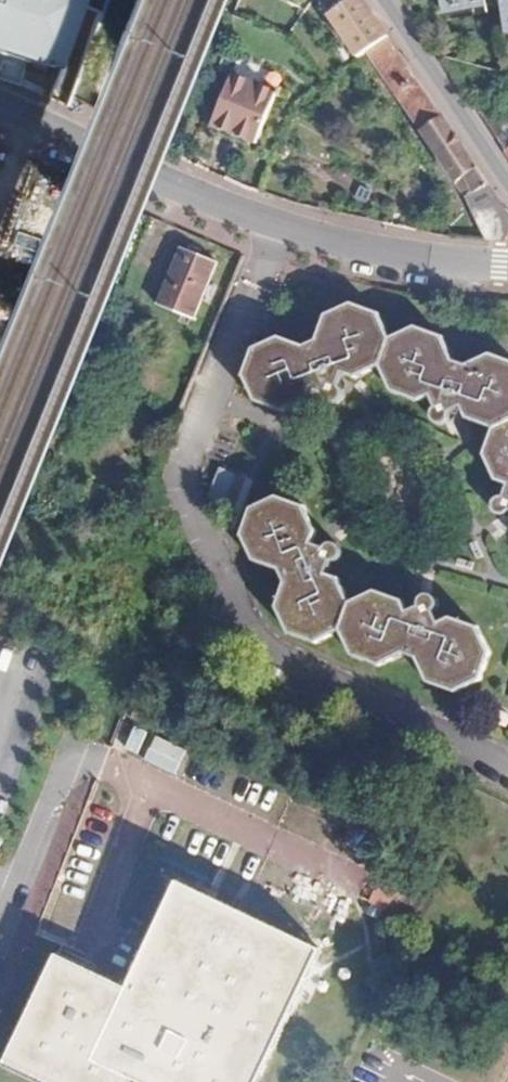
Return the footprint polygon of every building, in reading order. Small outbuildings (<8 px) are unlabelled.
[(66,74),(89,0),(0,0),(0,52),(66,74)] [(338,11),(367,54),(389,39),(362,0),(356,0),(338,11)] [(443,13),(488,4),(487,0),(441,0),(443,13)] [(415,126),(454,186),(469,216),(481,241),(500,241),(507,230),(507,218),(499,204),(478,173),(455,138),(428,98),(408,68),(400,56),(389,39),(367,54),(392,91),(415,126)] [(240,88),(228,84),(210,126),(253,142),(274,92),(244,78),(240,88)] [(480,111),(507,151),(507,104),(505,108),(493,96),(480,111)] [(212,262),(178,248),(156,305),(190,319),(212,262)] [(377,368),(389,394),(415,403),(429,397),(434,407),(430,409),(427,412),(426,417),(426,422),(429,426),(433,429),(438,429),(442,428),(445,425),(447,421),(448,417),(446,413),(458,407),(463,420),(489,430),(480,455),(492,481),(505,486),(500,498),(496,496),(490,497),(486,500),(484,505),(484,510),(486,514),(491,517),(495,518),(500,517),(503,514),(505,511),(507,512),(507,364),(487,357),(466,367),(462,360),(457,358),(450,361),(439,339),(411,329),(387,339),(377,316),(348,305),(323,317),(314,340),(308,339),(303,341),(299,349),(274,340),(249,351),(240,376),(253,404),(278,413),(304,401),(308,389),(318,393),(317,397),(318,401),(320,404),(324,407),(328,408),(332,407),(335,406),(338,403),(340,399),(340,395),(338,391),(336,389),(333,386),(337,375),(351,380),(377,368)] [(281,586),(271,609),(284,636),(309,645),(334,633),(346,659),(372,668),(396,657),(400,664),(405,665),(411,663),(421,685),(448,695),(473,683),(483,657),(472,631),(446,622),(433,627),(428,616),(432,613),(433,609),(434,605),(432,601),(429,598),(424,596),(420,596),(415,599),(412,603),(412,607),(413,611),(402,616),(395,603),(371,594),(344,607),(332,580),(320,576),(324,565),(327,566),(331,565),(335,562),(338,559),(338,554),(337,549),(333,545),(329,544),(325,544),(320,546),(318,550),(306,546),(311,534),(300,509),(272,498),(248,509),(238,535),(249,561),(274,570),(270,579),(273,583),(281,586)] [(57,954),(4,1061),(47,1081),(127,1081),(129,1076),(141,1081),(257,1081),(320,951),(179,882),(127,989),(57,954)]
